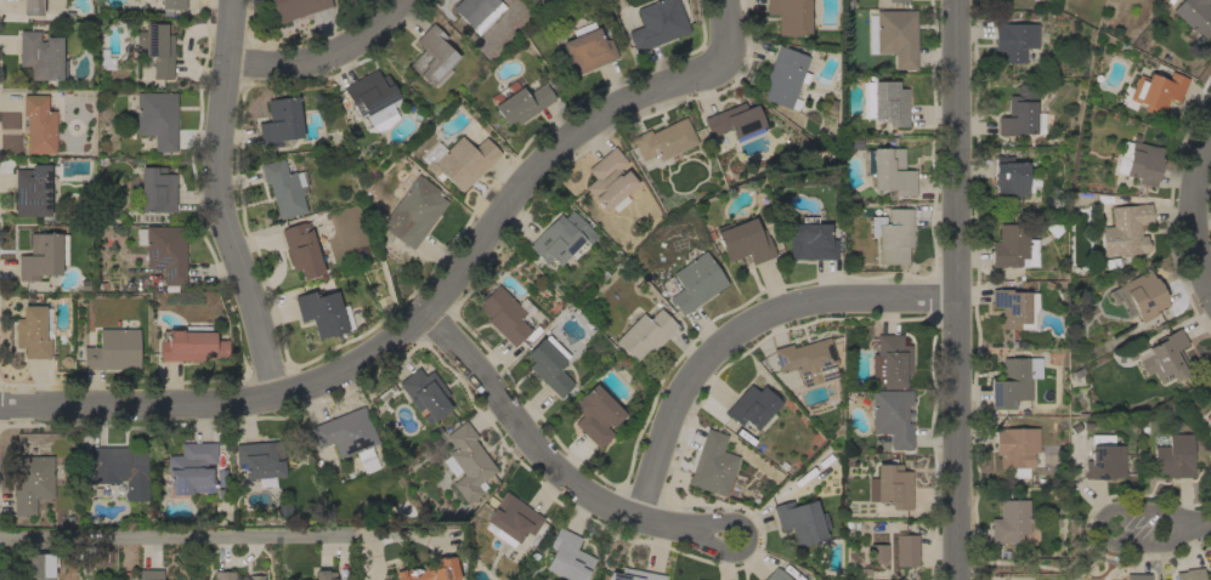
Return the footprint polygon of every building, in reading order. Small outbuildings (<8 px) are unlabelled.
[(22,15),(22,0),(41,0),(41,15),(22,15)] [(160,8),(160,0),(185,0),(185,8),(171,8),(171,16),(162,16),(162,8),(160,8)] [(277,23),(270,0),(329,0),(330,6),(277,23)] [(451,7),(459,0),(498,0),(499,1),(471,29),(451,7)] [(635,10),(657,0),(677,0),(690,30),(635,53),(627,32),(643,25),(635,10)] [(765,13),(765,0),(809,0),(809,35),(777,35),(777,13),(765,13)] [(1206,4),(1210,8),(1210,30),(1202,39),(1171,11),(1181,0),(1209,0),(1206,4)] [(876,10),(916,10),(916,69),(894,69),(894,52),(866,53),(866,15),(876,15),(876,10)] [(1035,61),(1025,61),(1025,63),(997,63),(997,50),(994,50),(994,22),(1005,22),(1005,23),(1037,23),(1037,47),(1035,47),(1035,61)] [(171,79),(152,78),(153,57),(143,57),(143,47),(135,47),(135,30),(143,30),(143,23),(165,23),(165,35),(172,35),(171,79)] [(430,86),(407,66),(423,50),(414,41),(431,23),(447,36),(442,41),(458,57),(430,86)] [(598,27),(604,41),(610,39),(617,57),(575,75),(561,42),(598,27)] [(18,30),(39,30),(39,42),(44,42),(44,36),(61,36),(61,59),(66,59),(66,78),(61,78),(61,80),(30,79),(30,66),(18,66),(18,30)] [(809,75),(805,85),(799,83),(790,108),(763,98),(769,83),(764,80),(779,45),(809,57),(803,73),(809,75)] [(375,69),(380,78),(386,74),(398,97),(390,102),(398,118),(374,130),(370,125),(364,129),(352,106),(343,87),(375,69)] [(1133,85),(1132,85),(1136,78),(1137,79),(1138,74),(1147,78),(1149,73),(1167,80),(1167,79),(1165,78),(1167,72),(1170,73),(1171,72),(1188,79),(1179,97),(1181,98),(1179,102),(1168,98),(1162,114),(1164,114),(1162,119),(1143,110),(1144,106),(1128,98),(1133,85)] [(907,126),(888,126),(888,119),(872,119),(872,118),(862,118),(862,83),(872,83),(872,81),(898,81),(898,89),(907,89),(907,126)] [(520,86),(526,95),(543,83),(554,98),(517,124),(514,119),(505,125),(492,106),(520,86)] [(1035,112),(1042,113),(1042,133),(1015,132),(1015,135),(997,135),(997,116),(1007,116),(1008,96),(1018,96),(1018,95),(1017,93),(1017,89),(1018,87),(1018,84),(1036,84),(1036,89),(1037,89),(1037,98),(1036,98),(1036,104),(1035,104),(1035,112)] [(136,92),(176,92),(175,152),(153,150),(154,135),(136,135),(136,92)] [(55,153),(27,153),(27,115),(22,115),(22,95),(47,95),(47,110),(55,110),(55,153)] [(302,137),(281,140),(281,146),(261,148),(258,123),(270,121),(266,99),(296,96),(302,137)] [(743,102),(746,108),(756,104),(764,125),(732,138),(729,129),(708,137),(701,119),(743,102)] [(685,116),(697,143),(660,161),(656,154),(641,160),(630,138),(649,129),(651,132),(685,116)] [(419,158),(436,141),(446,150),(460,136),(472,148),(485,137),(500,153),(459,193),(440,171),(435,176),(424,165),(425,164),(419,158)] [(1122,141),(1131,142),(1131,141),(1156,147),(1156,146),(1161,147),(1159,158),(1161,158),(1160,163),(1161,163),(1159,171),(1155,187),(1137,183),(1138,177),(1115,171),(1122,141)] [(627,199),(615,210),(610,205),(604,211),(583,187),(594,178),(587,170),(613,146),(627,163),(619,169),(622,172),(626,170),(636,183),(623,194),(627,199)] [(864,172),(864,148),(872,148),(904,148),(904,170),(915,170),(915,195),(894,195),(894,189),(872,189),(872,172),(864,172)] [(1037,169),(1037,184),(1026,184),(1026,197),(995,195),(995,186),(994,186),(994,181),(992,181),(992,174),(994,174),(994,163),(995,163),(995,155),(1000,155),(1000,157),(1012,157),(1012,161),(1026,163),(1026,169),(1037,169)] [(268,183),(264,184),(259,165),(282,158),(287,174),(295,171),(295,172),(300,171),(305,184),(299,187),(306,211),(278,220),(268,183)] [(29,164),(47,164),(47,176),(50,176),(49,216),(15,216),(15,169),(29,169),(29,164)] [(175,212),(140,212),(140,166),(165,166),(165,174),(175,174),(175,212)] [(390,192),(398,181),(401,182),(407,175),(413,178),(417,174),(438,189),(436,193),(447,201),(412,250),(385,229),(387,226),(381,222),(398,199),(390,192)] [(1151,223),(1139,224),(1139,235),(1145,234),(1145,240),(1148,243),(1149,248),(1145,252),(1137,252),(1133,257),(1127,257),(1124,255),(1116,255),(1102,256),(1099,227),(1111,226),(1110,206),(1134,205),(1134,204),(1150,203),(1151,223)] [(911,246),(907,246),(907,265),(878,265),(878,235),(870,235),(870,216),(884,216),(884,224),(887,224),(887,209),(911,209),(911,246)] [(558,266),(547,255),(542,260),(527,246),(554,220),(553,218),(558,214),(562,217),(570,210),(595,234),(584,245),(584,244),(575,254),(572,251),(558,266)] [(790,258),(790,223),(802,223),(802,216),(816,216),(816,223),(830,223),(830,239),(837,239),(836,260),(790,258)] [(751,265),(747,254),(726,262),(714,232),(717,232),(714,228),(731,222),(732,226),(753,217),(758,231),(762,229),(764,232),(765,237),(768,235),(775,255),(751,265)] [(279,229),(284,228),(283,228),(302,222),(304,223),(307,222),(323,273),(302,279),(299,268),(293,271),(279,229)] [(1005,266),(1005,267),(990,267),(990,241),(998,241),(998,223),(1029,223),(1029,246),(1036,246),(1036,265),(1020,265),(1020,266),(1005,266)] [(145,244),(136,244),(136,228),(145,228),(145,226),(185,226),(185,285),(163,285),(163,268),(145,268),(145,244)] [(61,274),(38,274),(38,280),(17,280),(17,255),(29,255),(29,233),(61,233),(61,274)] [(681,315),(668,297),(681,288),(672,273),(704,251),(726,284),(681,315)] [(1125,318),(1117,302),(1111,305),(1105,291),(1122,283),(1120,277),(1125,274),(1128,280),(1144,272),(1144,271),(1148,268),(1153,278),(1155,277),(1158,282),(1161,288),(1160,289),(1165,298),(1168,306),(1165,307),(1164,306),(1154,312),(1155,314),(1141,323),(1136,313),(1125,318)] [(522,297),(534,308),(524,319),(521,317),(519,319),(530,329),(513,347),(486,320),(490,317),(476,305),(497,284),(516,303),(522,297)] [(1029,297),(1032,297),(1032,295),(1036,295),(1036,308),(1031,308),(1031,319),(1029,319),(1029,323),(1020,323),(1020,328),(1000,328),(1000,323),(1001,323),(1001,307),(989,307),(989,302),(991,302),(991,289),(1009,289),(1009,291),(1029,291),(1029,297)] [(340,306),(345,305),(352,328),(346,329),(346,331),(317,339),(311,318),(300,320),(293,296),(312,291),(312,292),(319,290),(322,295),(335,291),(340,306)] [(49,308),(49,322),(50,322),(51,339),(50,339),(50,358),(24,358),(24,348),(15,348),(15,318),(22,318),(22,306),(44,306),(44,308),(49,308)] [(641,313),(647,319),(658,308),(677,325),(650,352),(646,349),(634,362),(613,341),(641,313)] [(183,325),(210,326),(210,331),(214,331),(214,334),(216,334),(216,340),(227,340),(227,358),(211,357),(211,354),(203,354),(203,360),(158,360),(159,340),(166,340),(166,329),(182,329),(182,331),(183,331),(183,325)] [(1153,371),(1145,375),(1143,370),(1142,371),(1139,366),(1141,365),(1134,353),(1148,346),(1147,343),(1168,332),(1168,334),(1179,328),(1188,343),(1178,348),(1192,373),(1175,381),(1172,377),(1159,383),(1153,371)] [(138,329),(138,369),(83,369),(83,347),(98,347),(98,329),(138,329)] [(871,354),(876,354),(876,335),(901,335),(901,345),(911,345),(911,375),(904,375),(904,387),(882,387),(882,386),(871,386),(871,354)] [(836,375),(800,386),(798,376),(797,376),(794,369),(779,373),(773,349),(791,343),(792,347),(828,336),(837,364),(832,365),(836,375)] [(527,366),(532,362),(525,354),(541,339),(555,353),(561,348),(568,356),(564,362),(565,363),(558,369),(573,383),(559,398),(527,366)] [(989,381),(1002,381),(1002,358),(1028,358),(1028,356),(1041,356),(1041,377),(1030,377),(1030,399),(1013,399),(1013,409),(989,409),(989,381)] [(421,406),(415,411),(408,399),(396,382),(417,366),(423,375),(431,370),(448,394),(443,398),(451,408),(431,421),(430,420),(425,423),(420,416),(425,413),(421,406)] [(624,414),(612,426),(610,422),(605,427),(612,433),(598,449),(572,423),(583,413),(573,403),(582,396),(594,383),(624,414)] [(748,383),(759,393),(764,387),(774,396),(776,392),(783,399),(779,403),(754,431),(743,420),(739,425),(723,411),(748,383)] [(865,406),(865,397),(871,396),(871,389),(911,389),(911,404),(906,404),(906,411),(911,411),(911,415),(906,415),(906,422),(911,422),(912,449),(889,449),(889,433),(871,433),(871,406),(865,406)] [(363,405),(378,443),(370,445),(374,456),(358,462),(355,453),(339,459),(333,443),(329,444),(336,461),(326,466),(318,448),(316,448),(309,427),(363,405)] [(1202,417),(1210,426),(1210,408),(1202,417)] [(452,476),(441,460),(448,454),(447,454),(454,449),(445,436),(464,421),(476,437),(472,439),(496,470),(476,484),(481,491),(466,504),(451,483),(463,474),(459,470),(452,476)] [(706,427),(726,434),(721,450),(739,456),(725,496),(686,484),(706,427)] [(994,427),(1001,427),(1001,428),(1037,427),(1039,451),(1032,451),(1032,467),(1028,467),(1028,478),(1008,478),(1008,467),(998,467),(998,455),(995,455),(994,427)] [(1090,433),(1111,434),(1111,444),(1124,444),(1124,471),(1125,471),(1125,477),(1114,476),(1114,478),(1110,478),(1110,479),(1099,479),(1099,478),(1083,478),(1083,472),(1083,461),(1090,461),(1090,444),(1090,433)] [(1153,436),(1167,436),(1167,433),(1192,433),(1192,467),(1193,467),(1193,477),(1166,477),(1166,473),(1153,473),(1153,445),(1153,436)] [(271,484),(258,485),(256,478),(244,479),(243,465),(236,465),(233,444),(273,440),(275,453),(282,453),(283,465),(282,465),(283,476),(270,477),(271,484)] [(215,443),(216,464),(205,464),(205,467),(210,467),(210,478),(215,478),(215,470),(222,470),(222,483),(210,484),(210,491),(191,491),(191,494),(170,494),(170,487),(168,487),(166,455),(180,455),(180,443),(215,443)] [(128,447),(128,450),(146,450),(145,476),(147,476),(147,500),(125,500),(125,499),(123,497),(123,494),(124,493),(124,481),(119,481),(119,483),(117,483),(117,484),(107,484),(107,483),(89,483),(89,468),(90,468),(90,447),(128,447)] [(52,455),(52,497),(34,499),(34,514),(12,514),(12,489),(18,489),(17,482),(12,482),(12,477),(18,477),(17,470),(12,471),(12,456),(52,455)] [(875,497),(867,497),(867,478),(875,478),(875,464),(901,464),(901,470),(911,470),(911,508),(890,508),(890,502),(875,502),(875,497)] [(517,542),(516,541),(511,547),(493,534),(482,527),(486,522),(483,521),(493,507),(504,491),(543,518),(532,535),(526,530),(525,533),(528,535),(521,546),(517,542)] [(826,539),(796,547),(790,527),(779,530),(771,506),(793,499),(796,505),(815,500),(826,539)] [(1029,534),(1020,534),(1020,541),(991,542),(990,518),(1000,518),(998,505),(1000,505),(1000,500),(1028,499),(1029,534)] [(594,558),(584,579),(568,579),(543,568),(554,546),(549,544),(558,527),(581,538),(575,548),(594,558)] [(894,534),(917,534),(917,565),(895,565),(894,534)] [(868,544),(887,544),(887,561),(882,561),(882,563),(876,563),(876,561),(868,561),(868,544)] [(111,564),(103,563),(103,567),(90,565),(90,563),(81,562),(81,564),(77,564),(77,562),(69,562),(70,546),(90,546),(90,547),(103,547),(103,548),(111,548),(111,564)] [(52,574),(52,579),(24,579),(24,553),(47,552),(47,551),(55,551),(56,569),(52,569),(52,574)] [(458,579),(453,579),(393,579),(396,576),(396,575),(395,576),(394,572),(403,569),(404,573),(403,573),(404,575),(407,574),(407,573),(409,572),(408,569),(415,568),(417,569),(419,569),(420,570),(423,569),(421,565),(428,563),(429,568),(437,567),(435,558),(441,557),(441,558),(453,556),(458,579)] [(776,565),(792,579),(762,579),(776,565)] [(664,575),(663,579),(607,579),(609,572),(619,573),(621,567),(664,575)] [(1202,576),(1210,576),(1210,579),(1173,579),(1172,572),(1184,572),(1183,568),(1202,567),(1202,576)] [(163,569),(162,579),(138,579),(138,569),(163,569)] [(335,572),(335,579),(315,579),(315,570),(327,570),(327,572),(335,572)] [(264,575),(263,579),(213,579),(213,578),(216,578),(216,572),(234,572),(234,576),(248,576),(248,575),(264,575)]
